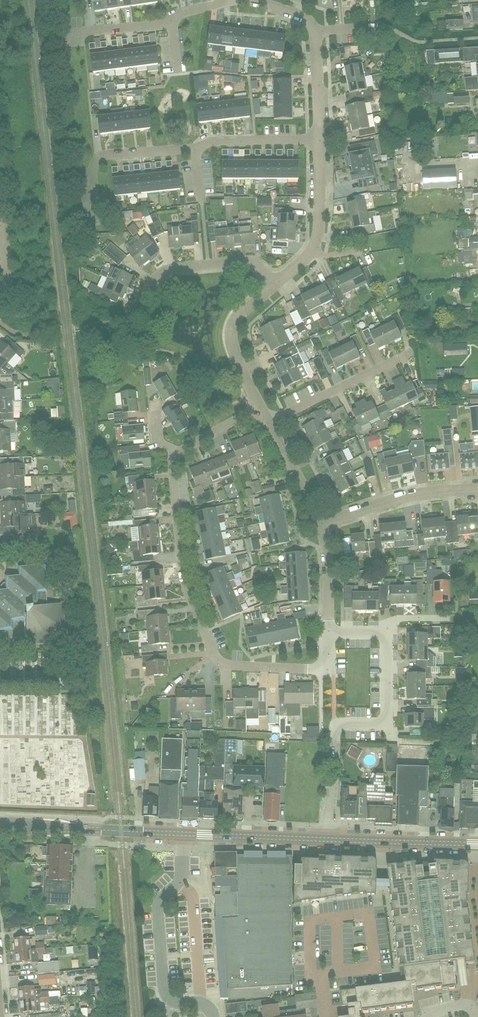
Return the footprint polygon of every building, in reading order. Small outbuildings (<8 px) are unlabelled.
[(105,0),(92,0),(94,12),(107,10),(105,0)] [(118,0),(105,0),(107,10),(119,8),(118,0)] [(131,0),(118,0),(119,8),(132,7),(131,0)] [(438,31),(447,30),(462,29),(461,20),(446,21),(438,22),(438,31)] [(220,46),(222,28),(209,27),(207,44),(220,46)] [(235,30),(222,28),(220,46),(221,46),(220,51),(225,52),(226,47),(233,47),(235,30)] [(247,31),(235,30),(233,47),(245,49),(247,31)] [(260,33),(247,31),(245,49),(258,50),(260,33)] [(272,34),(260,33),(258,50),(270,52),(272,34)] [(285,36),(272,34),(270,52),(283,54),(285,36)] [(147,66),(158,64),(156,46),(145,48),(147,66)] [(147,66),(145,48),(134,49),(136,67),(147,66)] [(462,49),(462,50),(463,49),(464,62),(476,61),(477,78),(465,79),(466,91),(466,92),(477,91),(477,48),(462,49)] [(136,67),(134,49),(123,51),(125,69),(136,67)] [(125,69),(123,51),(112,52),(114,70),(125,69)] [(114,70),(112,52),(101,54),(103,72),(114,70)] [(103,72),(101,54),(90,55),(92,73),(103,72)] [(347,81),(364,78),(362,64),(366,63),(365,57),(350,60),(351,67),(344,68),(347,81)] [(203,71),(212,72),(229,74),(231,62),(224,61),(223,67),(205,64),(203,71)] [(238,62),(231,62),(229,74),(238,75),(239,69),(237,68),(238,62)] [(356,92),(357,99),(388,92),(388,90),(372,93),(371,87),(366,88),(364,78),(347,81),(349,93),(356,92)] [(274,94),(292,94),(291,81),(274,81),(274,94)] [(347,107),(349,120),(367,116),(365,103),(374,101),(373,97),(389,94),(388,92),(357,99),(358,104),(347,107)] [(447,94),(447,92),(446,92),(446,93),(434,94),(435,105),(454,104),(454,105),(469,104),(469,92),(453,93),(453,94),(447,94)] [(292,94),(274,94),(274,107),(292,106),(292,94)] [(237,119),(250,117),(248,99),(235,101),(237,119)] [(237,119),(235,101),(222,102),(224,120),(237,119)] [(224,120),(222,102),(210,104),(212,121),(224,120)] [(212,121),(210,104),(197,105),(199,123),(212,121)] [(292,106),(274,107),(274,120),(292,119),(292,106)] [(136,113),(138,130),(151,129),(149,111),(136,113)] [(138,130),(136,113),(124,114),(126,132),(138,130)] [(126,132),(124,114),(111,115),(113,133),(126,132)] [(99,124),(99,130),(100,135),(113,133),(111,115),(98,117),(98,118),(99,124)] [(372,115),(367,116),(349,120),(352,132),(359,131),(360,138),(376,135),(374,128),(375,128),(372,115)] [(349,155),(352,168),(374,164),(372,157),(377,155),(373,141),(361,144),(363,152),(349,155)] [(233,180),(233,162),(222,162),(222,180),(233,180)] [(244,180),(244,162),(233,162),(233,180),(244,180)] [(255,180),(255,162),(244,162),(244,180),(255,180)] [(266,180),(266,162),(255,162),(255,180),(266,180)] [(277,180),(277,162),(266,162),(266,180),(277,180)] [(287,180),(287,162),(277,162),(277,180),(287,180)] [(287,180),(299,180),(299,162),(287,162),(287,180)] [(352,168),(353,174),(350,174),(352,182),(362,180),(363,188),(378,185),(374,164),(352,168)] [(424,190),(456,188),(455,169),(423,171),(424,190)] [(169,192),(180,190),(178,172),(167,173),(169,192)] [(169,192),(167,173),(156,174),(158,193),(169,192)] [(158,193),(156,174),(146,176),(147,194),(158,193)] [(147,194),(146,176),(135,177),(137,195),(147,194)] [(137,195),(135,177),(124,178),(126,196),(137,195)] [(126,196),(124,178),(113,179),(115,197),(126,196)] [(474,201),(474,208),(477,207),(477,190),(472,190),(472,189),(464,189),(465,200),(473,200),(473,201),(474,201)] [(350,217),(367,214),(365,200),(369,199),(368,193),(353,196),(354,202),(347,204),(350,217)] [(233,205),(233,197),(225,197),(224,205),(233,205)] [(296,229),(296,216),(290,216),(290,209),(274,208),(274,215),(279,215),(278,228),(296,229)] [(145,211),(147,217),(145,218),(148,225),(153,238),(159,235),(150,216),(148,210),(145,211)] [(159,235),(164,233),(156,213),(150,216),(159,235)] [(239,226),(241,246),(254,244),(252,232),(259,232),(257,217),(256,213),(250,213),(251,217),(250,218),(250,221),(239,222),(239,226)] [(367,214),(350,217),(352,229),(359,228),(360,234),(375,231),(374,225),(370,226),(367,214)] [(187,222),(187,225),(179,226),(182,248),(194,246),(192,235),(199,234),(197,216),(191,217),(191,222),(187,222)] [(229,247),(227,228),(227,227),(227,222),(214,223),(214,221),(208,222),(209,237),(216,236),(217,248),(229,247)] [(135,223),(128,228),(135,236),(141,232),(135,223)] [(182,248),(179,226),(167,227),(169,249),(182,248)] [(239,226),(227,227),(227,228),(229,247),(241,246),(239,226)] [(457,229),(458,239),(458,250),(469,249),(469,238),(471,235),(473,236),(475,230),(467,227),(466,228),(457,229)] [(295,242),(296,229),(278,228),(278,241),(272,241),(272,247),(288,248),(288,242),(295,242)] [(146,236),(141,240),(137,235),(133,239),(151,262),(157,257),(155,255),(159,253),(146,236)] [(127,250),(140,267),(149,260),(150,262),(151,262),(133,239),(125,245),(128,249),(127,250)] [(127,257),(111,243),(108,240),(104,245),(107,248),(123,261),(127,257)] [(123,261),(107,248),(103,252),(119,266),(123,261)] [(464,264),(476,264),(475,250),(464,250),(464,264)] [(100,275),(108,279),(127,288),(132,276),(112,268),(110,274),(102,270),(100,275)] [(359,268),(348,274),(355,289),(367,284),(369,288),(374,286),(368,272),(362,274),(359,268)] [(331,282),(340,302),(345,299),(344,295),(355,289),(348,274),(336,279),(336,280),(331,282)] [(397,280),(401,289),(407,287),(403,277),(397,280)] [(117,303),(119,297),(122,298),(127,288),(108,279),(103,289),(101,288),(98,295),(117,303)] [(324,284),(313,290),(321,306),(329,301),(334,311),(343,307),(340,302),(331,282),(325,285),(324,284)] [(316,308),(317,311),(322,309),(320,306),(321,306),(313,290),(301,296),(304,302),(295,306),(302,320),(311,316),(309,311),(316,308)] [(296,326),(303,323),(302,320),(297,311),(290,314),(296,326)] [(364,321),(372,317),(370,313),(362,317),(364,321)] [(382,327),(390,343),(402,337),(399,331),(405,328),(397,314),(392,317),(394,321),(382,327)] [(261,328),(266,339),(284,330),(281,325),(286,323),(283,317),(278,319),(261,328)] [(322,323),(327,330),(333,326),(328,319),(322,323)] [(382,327),(380,323),(375,325),(377,330),(371,333),(368,328),(362,331),(370,345),(375,342),(379,349),(390,343),(382,327)] [(289,341),(284,330),(266,339),(272,350),(279,347),(282,353),(296,346),(292,340),(289,341)] [(352,341),(341,347),(349,363),(360,357),(357,351),(363,348),(356,334),(350,337),(352,341)] [(0,343),(0,357),(7,364),(15,354),(19,358),(24,352),(15,344),(10,349),(1,341),(0,343)] [(312,341),(305,346),(309,351),(316,347),(312,341)] [(274,364),(279,376),(297,367),(304,364),(298,352),(299,352),(296,346),(282,353),(285,359),(274,364)] [(349,363),(341,347),(329,353),(327,348),(321,351),(328,365),(334,362),(337,369),(349,363)] [(318,372),(325,368),(319,357),(313,361),(318,372)] [(142,363),(143,369),(145,386),(152,385),(151,369),(150,369),(149,364),(146,364),(146,362),(142,363)] [(300,373),(297,367),(279,376),(285,387),(308,376),(305,370),(300,373)] [(328,370),(322,372),(325,381),(331,379),(328,370)] [(12,382),(11,374),(0,374),(0,383),(12,382)] [(396,390),(392,392),(400,408),(409,403),(399,383),(404,381),(402,376),(392,381),(396,390)] [(164,402),(173,396),(177,402),(190,395),(186,388),(176,394),(166,377),(154,384),(164,402)] [(406,385),(404,381),(399,383),(409,403),(413,401),(414,405),(426,399),(420,388),(415,390),(411,382),(406,385)] [(13,401),(15,401),(14,382),(12,382),(0,383),(0,402),(13,401)] [(386,404),(381,407),(386,418),(392,415),(391,412),(400,408),(392,392),(387,394),(385,390),(380,392),(386,404)] [(113,413),(113,414),(114,419),(114,420),(128,419),(127,412),(137,411),(135,391),(120,392),(122,412),(113,413)] [(364,399),(360,401),(370,422),(379,417),(381,421),(386,418),(381,407),(375,409),(371,401),(367,404),(364,399)] [(0,402),(0,413),(1,421),(14,420),(13,401),(0,402)] [(370,422),(360,401),(354,404),(357,408),(352,411),(356,419),(351,421),(356,433),(362,430),(361,426),(370,422)] [(178,433),(190,426),(176,402),(162,411),(166,417),(168,416),(178,433)] [(64,406),(57,407),(58,418),(65,417),(64,406)] [(342,421),(349,418),(343,407),(337,410),(342,421)] [(304,426),(310,437),(327,429),(334,425),(331,419),(324,422),(322,418),(325,416),(322,409),(308,416),(311,423),(304,426)] [(128,419),(114,420),(115,428),(122,427),(123,441),(144,439),(142,424),(128,426),(128,419)] [(17,434),(16,422),(1,423),(2,431),(0,431),(0,452),(11,451),(10,434),(17,434)] [(326,443),(329,449),(343,442),(340,436),(338,437),(336,432),(330,435),(327,429),(310,437),(315,448),(326,443)] [(431,456),(432,470),(450,468),(448,455),(455,454),(452,429),(442,430),(445,453),(440,453),(440,455),(431,456)] [(250,458),(262,454),(254,433),(242,438),(250,458)] [(369,449),(371,448),(380,446),(378,435),(367,438),(369,449)] [(473,436),(474,449),(469,450),(470,454),(461,455),(462,469),(477,467),(477,435),(473,436)] [(250,458),(242,438),(231,442),(235,452),(229,454),(234,465),(250,458)] [(415,472),(413,465),(411,459),(425,456),(423,441),(412,442),(409,448),(410,455),(398,457),(402,475),(415,472)] [(325,459),(330,470),(348,462),(342,451),(346,449),(343,442),(329,449),(332,455),(325,459)] [(134,446),(121,447),(103,450),(103,452),(121,451),(122,455),(121,455),(122,469),(131,468),(150,466),(149,452),(135,453),(134,446)] [(351,449),(345,452),(350,462),(356,460),(351,449)] [(396,476),(402,475),(398,457),(397,458),(396,450),(383,453),(377,455),(381,472),(388,471),(390,478),(390,480),(397,479),(396,476)] [(234,465),(229,454),(213,460),(220,481),(232,476),(228,467),(234,465)] [(25,477),(24,465),(32,465),(32,457),(24,458),(11,458),(11,465),(0,466),(0,478),(25,477)] [(65,461),(66,468),(74,467),(73,460),(65,461)] [(220,481),(213,460),(201,465),(209,485),(220,481)] [(330,470),(335,481),(353,473),(348,462),(330,470)] [(373,464),(365,466),(368,478),(376,476),(373,464)] [(209,485),(201,465),(190,469),(194,481),(190,483),(196,496),(204,492),(203,488),(209,485)] [(341,493),(359,484),(365,481),(363,476),(356,479),(353,473),(335,481),(341,493)] [(134,496),(155,494),(154,479),(145,480),(145,474),(128,476),(129,488),(133,487),(134,496)] [(0,478),(0,482),(0,490),(12,490),(12,496),(25,496),(25,477),(0,478)] [(251,483),(255,494),(262,491),(258,481),(251,483)] [(262,487),(264,494),(275,491),(274,484),(262,487)] [(221,502),(226,500),(222,490),(217,493),(221,502)] [(155,494),(134,496),(136,510),(133,510),(134,517),(149,515),(148,509),(157,508),(155,494)] [(256,512),(282,506),(279,494),(260,498),(262,506),(255,507),(256,512)] [(45,496),(30,495),(30,505),(45,505),(45,496)] [(25,496),(12,496),(13,503),(1,504),(2,516),(26,515),(26,514),(25,496)] [(282,506),(256,512),(257,516),(264,514),(265,522),(285,518),(282,506)] [(224,513),(217,515),(215,508),(196,512),(199,524),(225,518),(224,513)] [(469,535),(467,512),(463,513),(463,517),(456,518),(457,530),(452,531),(453,543),(459,543),(458,536),(469,535)] [(477,515),(471,516),(470,512),(467,512),(469,535),(477,534),(477,516),(477,515)] [(74,531),(81,530),(78,513),(66,515),(67,522),(72,521),(74,531)] [(26,515),(2,516),(2,528),(14,527),(14,534),(33,534),(33,529),(36,526),(36,516),(34,516),(33,514),(26,514),(26,515)] [(432,516),(435,538),(445,537),(446,544),(453,543),(452,531),(445,532),(444,518),(437,519),(436,515),(432,516)] [(435,538),(432,516),(429,516),(429,520),(422,521),(423,534),(417,534),(418,547),(425,546),(424,540),(435,538)] [(225,518),(199,524),(201,536),(220,532),(219,523),(226,521),(225,518)] [(285,518),(265,522),(267,530),(260,531),(261,536),(287,530),(285,518)] [(150,525),(149,520),(149,519),(134,521),(135,527),(131,528),(132,541),(139,541),(159,539),(158,525),(157,525),(150,525)] [(393,524),(394,542),(408,541),(408,547),(414,547),(412,532),(406,532),(405,523),(393,524)] [(383,556),(382,550),(382,544),(394,542),(393,524),(380,526),(381,534),(374,535),(375,542),(377,557),(383,556)] [(287,530),(261,536),(262,539),(269,538),(271,546),(290,542),(287,530)] [(220,532),(201,536),(204,548),(230,542),(229,537),(222,539),(220,532)] [(352,554),(366,552),(364,534),(350,535),(352,554)] [(159,539),(139,541),(140,551),(133,552),(134,562),(153,560),(153,554),(161,553),(159,539)] [(230,542),(204,548),(206,560),(226,556),(224,547),(231,545),(230,542)] [(368,543),(369,552),(370,558),(377,557),(375,542),(368,543)] [(281,561),(281,565),(307,564),(306,551),(289,552),(289,560),(281,561)] [(238,564),(248,561),(246,555),(236,557),(238,564)] [(143,586),(164,584),(163,569),(154,570),(154,564),(138,566),(139,572),(142,572),(143,586)] [(307,564),(281,565),(281,569),(289,569),(290,577),(308,576),(307,564)] [(26,645),(51,643),(65,628),(63,603),(48,604),(47,591),(48,591),(47,581),(46,568),(47,567),(44,565),(42,566),(31,567),(31,566),(20,566),(20,567),(19,567),(19,576),(7,577),(7,584),(5,584),(2,587),(2,590),(0,590),(0,631),(6,630),(12,629),(12,620),(25,620),(26,645)] [(210,585),(235,574),(233,570),(226,573),(223,566),(205,573),(210,585)] [(434,602),(449,601),(448,582),(441,583),(441,570),(436,571),(436,566),(427,566),(427,585),(434,585),(434,602)] [(210,585),(214,596),(232,588),(233,589),(235,588),(233,584),(231,585),(229,581),(236,578),(235,574),(210,585)] [(308,576),(290,577),(290,585),(282,585),(282,590),(308,588),(308,576)] [(415,586),(404,587),(404,605),(417,605),(417,596),(423,596),(422,580),(415,580),(415,586)] [(384,581),(384,587),(385,596),(391,596),(391,606),(404,605),(404,587),(391,587),(390,581),(384,581)] [(164,584),(143,586),(144,596),(136,597),(137,607),(158,605),(157,599),(165,598),(164,584)] [(358,586),(352,586),(344,586),(344,599),(352,599),(353,612),(365,612),(365,593),(358,593),(358,586)] [(373,592),(365,593),(365,612),(379,611),(378,602),(385,602),(385,596),(384,587),(373,587),(373,592)] [(214,596),(219,607),(244,596),(242,593),(236,596),(233,589),(232,588),(214,596)] [(308,588),(282,590),(282,594),(291,593),(291,602),(309,601),(308,588)] [(469,593),(470,608),(477,607),(477,593),(469,593)] [(259,594),(248,598),(249,601),(242,603),(244,609),(262,603),(259,594)] [(244,596),(219,607),(224,618),(242,611),(238,604),(245,601),(244,596)] [(139,622),(146,621),(147,631),(168,629),(167,614),(158,615),(158,609),(138,611),(139,622)] [(286,613),(280,614),(286,641),(298,638),(294,619),(287,620),(286,613)] [(278,615),(279,622),(270,624),(274,643),(286,641),(280,614),(278,615)] [(270,624),(263,625),(262,618),(256,619),(262,646),(274,643),(270,624)] [(262,646),(256,619),(254,620),(255,627),(246,629),(249,648),(262,646)] [(408,634),(408,647),(427,647),(427,639),(433,638),(433,627),(420,627),(421,634),(408,634)] [(168,629),(147,631),(148,644),(141,645),(141,652),(157,650),(157,644),(170,643),(168,629)] [(435,667),(435,657),(430,652),(427,652),(427,647),(408,647),(408,660),(421,660),(421,667),(431,667),(435,667)] [(147,676),(168,674),(166,660),(158,661),(158,655),(142,656),(143,668),(146,668),(147,676)] [(421,667),(416,667),(416,673),(407,673),(407,687),(426,686),(425,679),(431,679),(431,667),(421,667)] [(457,670),(457,686),(465,686),(465,670),(457,670)] [(287,725),(287,724),(287,708),(299,708),(299,703),(313,703),(313,684),(285,684),(285,700),(279,700),(279,725),(279,733),(279,734),(290,734),(290,725),(287,725)] [(426,694),(426,686),(407,687),(407,700),(417,700),(417,706),(431,706),(431,699),(432,699),(432,694),(426,694)] [(191,711),(191,689),(176,689),(176,698),(170,698),(170,718),(181,718),(181,711),(191,711)] [(204,713),(211,713),(211,697),(205,697),(205,689),(191,689),(191,711),(204,711),(204,713)] [(246,709),(246,689),(233,689),(234,701),(226,701),(226,716),(234,716),(234,709),(246,709)] [(259,719),(258,716),(266,716),(266,701),(258,701),(258,689),(246,689),(246,709),(246,719),(259,719)] [(424,727),(424,720),(434,720),(434,714),(434,707),(414,708),(414,714),(405,714),(405,727),(424,727)] [(224,730),(223,718),(216,719),(217,730),(224,730)] [(236,720),(236,730),(245,730),(246,721),(236,720)] [(450,727),(439,727),(439,736),(450,736),(450,727)] [(191,818),(198,819),(199,802),(199,793),(200,766),(199,766),(200,740),(200,731),(194,731),(187,731),(187,740),(185,784),(184,784),(182,784),(182,789),(184,790),(183,810),(182,818),(191,818)] [(162,739),(160,816),(177,816),(178,785),(181,775),(182,740),(177,740),(169,739),(162,739)] [(199,793),(199,802),(201,802),(200,819),(217,819),(218,802),(214,802),(214,794),(214,782),(215,782),(224,782),(225,740),(216,739),(215,743),(215,763),(207,762),(207,766),(200,766),(199,793)] [(237,740),(225,740),(224,782),(224,790),(224,819),(242,819),(243,790),(234,789),(234,785),(235,766),(236,766),(237,740)] [(349,757),(362,760),(363,753),(351,750),(349,757)] [(284,786),(284,769),(285,754),(267,753),(267,769),(266,786),(284,786)] [(386,754),(386,767),(397,767),(397,754),(387,754),(386,754)] [(133,761),(135,780),(145,779),(144,759),(133,761)] [(428,768),(397,767),(396,797),(399,797),(398,826),(418,827),(419,807),(427,808),(428,768)] [(263,786),(263,769),(235,769),(235,785),(263,786)] [(365,786),(365,787),(342,787),(341,819),(358,820),(358,818),(366,818),(366,819),(367,819),(367,820),(373,820),(374,822),(375,822),(375,825),(393,825),(393,824),(392,824),(393,814),(397,814),(396,805),(393,805),(393,794),(385,794),(385,783),(383,783),(383,775),(376,775),(372,784),(371,784),(370,785),(370,786),(365,786)] [(461,829),(477,830),(477,781),(462,781),(461,804),(461,806),(461,829)] [(454,806),(461,806),(461,804),(461,784),(454,784),(454,797),(439,797),(439,800),(439,815),(442,815),(441,823),(440,823),(440,824),(441,824),(442,828),(445,829),(449,827),(450,828),(455,827),(453,823),(454,814),(454,813),(454,806)] [(149,787),(149,797),(143,797),(143,816),(158,817),(158,797),(159,787),(149,787)] [(266,787),(265,795),(264,821),(279,821),(280,787),(266,787)] [(43,905),(57,906),(59,846),(48,845),(48,848),(43,848),(42,856),(47,856),(47,872),(44,872),(43,905)] [(73,846),(59,846),(57,906),(70,906),(72,865),(74,865),(75,856),(73,855),(73,846)] [(215,877),(215,887),(238,887),(237,855),(236,855),(236,853),(235,852),(225,852),(225,853),(215,853),(215,868),(212,868),(212,877),(215,877)] [(292,887),(292,856),(244,855),(237,855),(238,887),(292,887)] [(374,859),(371,858),(299,856),(299,859),(301,859),(301,862),(295,862),(294,903),(310,901),(310,902),(327,899),(366,894),(366,895),(376,895),(377,864),(376,861),(374,859)] [(404,967),(453,961),(465,960),(466,964),(475,963),(474,957),(475,957),(467,895),(469,894),(469,883),(470,869),(470,866),(469,864),(467,862),(465,862),(435,861),(435,865),(418,868),(417,862),(388,866),(402,982),(406,982),(404,967)] [(216,919),(218,919),(219,919),(224,990),(293,985),(291,918),(291,915),(292,915),(292,887),(238,887),(215,887),(216,919)] [(46,925),(49,925),(56,925),(56,917),(46,917),(46,925)] [(47,926),(34,927),(35,936),(48,935),(47,926)] [(32,939),(29,939),(29,937),(14,939),(15,951),(30,950),(29,944),(32,944),(32,939)] [(16,964),(31,962),(39,962),(38,954),(37,955),(36,949),(30,950),(15,951),(16,964)] [(340,990),(342,1005),(347,1005),(349,1016),(342,1016),(360,1016),(360,1012),(370,1011),(370,1009),(380,1008),(380,1010),(396,1008),(396,1006),(406,1004),(406,1006),(415,1005),(413,991),(425,989),(424,987),(434,986),(435,988),(448,986),(448,988),(457,987),(453,961),(404,967),(406,982),(402,982),(340,990)] [(50,963),(37,964),(38,971),(50,970),(50,963)] [(39,975),(39,986),(56,985),(55,974),(39,975)] [(88,994),(96,993),(95,982),(87,983),(88,994)] [(33,986),(18,988),(20,1000),(40,998),(41,998),(49,997),(49,996),(57,996),(57,991),(49,992),(41,993),(41,990),(34,990),(33,986)] [(300,1011),(317,1009),(316,993),(295,996),(296,1009),(279,1011),(278,1004),(262,1006),(263,1016),(301,1016),(300,1011)] [(40,998),(20,1000),(21,1013),(36,1012),(41,1011),(40,998)] [(236,1004),(225,1005),(226,1014),(237,1013),(236,1004)]
